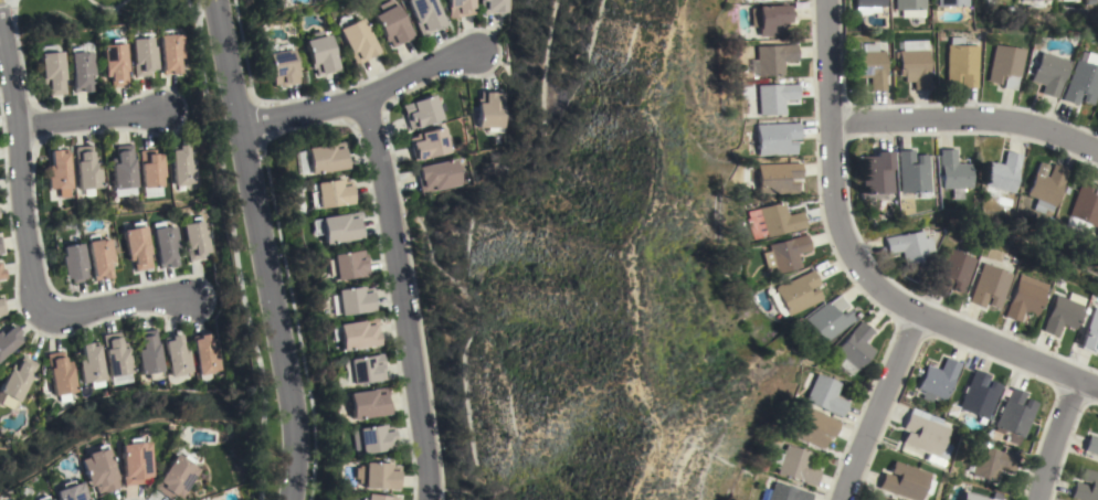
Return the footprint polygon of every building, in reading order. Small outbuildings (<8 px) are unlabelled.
[(420,38),(406,0),(434,0),(444,26),(426,33),(426,35),(420,38)] [(448,19),(446,0),(472,0),(474,14),(461,17),(448,19)] [(479,14),(480,0),(506,0),(506,13),(486,13),(486,14),(479,14)] [(855,11),(855,0),(884,0),(884,7),(870,7),(870,10),(855,11)] [(895,10),(894,0),(924,0),(925,9),(923,9),(923,17),(900,18),(900,10),(895,10)] [(395,4),(411,36),(391,47),(388,41),(384,42),(372,15),(395,4)] [(788,6),(788,7),(791,7),(791,21),(789,21),(789,22),(785,22),(785,26),(781,26),(781,35),(760,36),(759,26),(752,26),(751,8),(758,8),(758,6),(788,6)] [(378,53),(360,62),(361,63),(355,65),(348,52),(349,52),(336,24),(342,21),(344,23),(342,23),(344,25),(360,18),(378,53)] [(134,77),(133,65),(129,39),(140,38),(140,33),(149,32),(150,46),(154,46),(156,68),(149,70),(150,75),(134,77)] [(182,57),(177,58),(178,73),(161,74),(158,35),(170,34),(170,35),(180,34),(182,57)] [(329,34),(338,70),(324,74),(315,76),(314,68),(310,70),(304,41),(329,34)] [(975,88),(959,87),(960,75),(958,75),(958,83),(944,83),(946,44),(948,44),(948,38),(962,38),(962,45),(976,45),(975,88)] [(127,85),(110,87),(109,81),(108,76),(104,76),(101,45),(110,44),(110,40),(122,39),(127,85)] [(901,51),(901,41),(927,40),(927,50),(928,50),(929,89),(914,89),(912,82),(904,82),(904,76),(898,76),(898,58),(895,58),(895,52),(898,52),(898,51),(901,51)] [(863,52),(863,43),(878,43),(878,51),(885,51),(886,76),(885,76),(885,91),(869,91),(869,77),(855,77),(855,52),(863,52)] [(757,45),(796,44),(796,61),(783,61),(783,76),(758,76),(757,45)] [(992,44),(1022,50),(1017,78),(1015,77),(1013,89),(1001,87),(1002,79),(1001,79),(1001,76),(999,76),(997,84),(992,84),(992,83),(985,82),(992,44)] [(93,75),(87,76),(89,91),(72,93),(67,53),(68,53),(68,49),(80,47),(81,53),(91,52),(93,75)] [(285,85),(285,86),(277,87),(277,85),(273,85),(267,54),(292,49),(298,83),(285,85)] [(47,96),(46,84),(41,85),(38,53),(60,51),(62,76),(63,76),(64,94),(47,96)] [(1066,61),(1054,98),(1037,93),(1041,85),(1027,81),(1037,52),(1066,61)] [(1070,60),(1097,69),(1097,77),(1089,105),(1077,102),(1079,94),(1078,94),(1074,105),(1058,100),(1070,60)] [(758,85),(782,84),(782,85),(798,84),(799,100),(784,100),(784,115),(759,116),(758,85)] [(476,99),(477,99),(477,92),(479,92),(479,91),(502,91),(503,128),(502,128),(502,132),(487,132),(486,128),(476,128),(476,99)] [(401,105),(433,94),(437,105),(443,103),(446,110),(440,113),(442,119),(410,130),(401,105)] [(799,123),(800,139),(788,140),(788,142),(795,141),(795,153),(758,156),(757,125),(799,123)] [(450,153),(413,161),(409,140),(416,139),(415,134),(444,128),(450,153)] [(304,148),(344,141),(345,148),(348,168),(308,174),(304,148)] [(131,145),(136,187),(114,189),(112,163),(117,163),(115,147),(131,145)] [(170,150),(178,149),(177,146),(187,145),(189,160),(194,159),(197,182),(187,183),(188,185),(173,187),(170,150)] [(74,147),(91,146),(93,158),(97,157),(101,187),(78,189),(74,147)] [(46,166),(51,166),(50,151),(66,149),(71,188),(68,188),(70,196),(60,198),(59,190),(57,190),(57,189),(49,189),(46,166)] [(139,151),(155,149),(155,155),(161,153),(163,177),(161,177),(162,187),(142,188),(139,151)] [(939,189),(938,149),(954,149),(954,162),(957,162),(957,163),(969,163),(970,188),(939,189)] [(929,192),(927,192),(927,198),(916,199),(916,192),(898,193),(896,150),(912,150),(914,163),(915,162),(915,155),(927,155),(929,192)] [(861,194),(859,169),(858,169),(858,163),(859,163),(859,157),(874,156),(874,151),(890,151),(890,169),(891,193),(861,194)] [(981,185),(988,161),(1001,164),(1004,151),(1020,155),(1010,193),(981,185)] [(453,159),(455,170),(458,169),(460,177),(457,178),(458,184),(433,191),(420,194),(418,187),(419,187),(414,168),(453,159)] [(1049,206),(1048,206),(1046,212),(1039,209),(1037,214),(1027,210),(1032,199),(1022,194),(1036,161),(1046,166),(1042,175),(1045,178),(1051,163),(1066,170),(1049,206)] [(800,162),(801,178),(790,179),(790,181),(796,181),(798,193),(760,194),(758,163),(800,162)] [(353,203),(346,204),(346,203),(310,209),(307,192),(315,191),(313,183),(341,178),(342,182),(350,181),(353,203)] [(1094,184),(1097,186),(1097,212),(1091,228),(1063,215),(1078,181),(1085,183),(1089,184),(1086,193),(1089,194),(1094,184)] [(760,209),(783,202),(786,213),(788,213),(788,215),(802,211),(805,227),(790,232),(790,231),(768,237),(760,209)] [(360,219),(359,219),(361,238),(323,244),(320,234),(312,235),(309,221),(318,219),(318,217),(359,212),(360,219)] [(209,252),(203,253),(204,258),(188,262),(181,224),(191,222),(191,217),(199,216),(200,221),(202,230),(205,230),(209,252)] [(134,272),(133,260),(127,260),(122,231),(131,228),(130,224),(141,222),(147,252),(148,252),(151,268),(134,272)] [(178,249),(172,251),(176,265),(159,268),(151,230),(165,226),(165,228),(173,226),(178,249)] [(922,231),(923,238),(930,237),(935,258),(902,265),(900,251),(887,254),(884,237),(922,231)] [(773,267),(767,269),(762,253),(770,251),(768,244),(805,234),(810,251),(796,254),(800,267),(775,274),(773,267)] [(113,262),(107,263),(109,277),(93,280),(86,242),(98,240),(98,241),(108,240),(113,262)] [(60,256),(62,256),(61,247),(81,243),(87,280),(72,284),(71,277),(64,279),(60,256)] [(948,247),(969,256),(971,251),(978,253),(975,258),(976,259),(962,294),(950,289),(953,283),(951,281),(947,292),(931,286),(948,247)] [(330,255),(361,249),(362,254),(365,254),(366,262),(368,275),(334,280),(330,255)] [(984,263),(1013,274),(999,309),(988,304),(990,297),(988,296),(986,300),(983,308),(969,301),(984,263)] [(812,269),(820,285),(809,290),(810,291),(816,288),(822,299),(788,316),(774,288),(812,269)] [(1049,285),(1037,315),(1031,312),(1032,311),(1030,310),(1028,312),(1024,310),(1020,322),(1004,316),(1022,274),(1049,285)] [(334,290),(362,286),(362,289),(370,288),(373,310),(338,316),(334,290)] [(824,343),(805,318),(826,301),(827,302),(838,295),(847,306),(838,312),(840,315),(847,309),(851,313),(849,315),(853,320),(824,343)] [(1085,306),(1075,329),(1062,325),(1056,337),(1042,331),(1057,295),(1085,306)] [(1096,307),(1097,308),(1097,344),(1095,352),(1092,351),(1091,352),(1080,348),(1081,347),(1078,347),(1086,328),(1087,329),(1096,307)] [(339,351),(335,325),(374,318),(376,326),(374,326),(378,344),(339,351)] [(835,351),(861,320),(873,331),(864,342),(874,351),(857,370),(835,351)] [(22,338),(0,356),(0,334),(11,325),(22,338)] [(148,373),(140,375),(136,350),(141,349),(138,332),(155,329),(162,377),(159,379),(156,380),(149,380),(148,373)] [(102,334),(118,331),(122,343),(125,342),(131,372),(130,373),(130,377),(115,381),(114,376),(109,377),(102,334)] [(192,340),(199,338),(199,336),(209,333),(211,348),(217,347),(221,370),(211,371),(212,373),(199,375),(192,340)] [(163,342),(170,340),(169,336),(179,334),(182,350),(188,349),(191,371),(182,373),(182,374),(170,376),(163,342)] [(78,361),(83,360),(80,344),(89,342),(89,343),(97,342),(104,380),(92,383),(91,382),(82,383),(78,361)] [(54,395),(46,354),(63,351),(65,362),(70,361),(75,392),(54,395)] [(346,359),(376,354),(380,353),(382,366),(381,366),(383,380),(350,385),(346,359)] [(6,396),(0,393),(0,385),(11,364),(15,366),(21,357),(36,364),(14,406),(3,401),(6,396)] [(933,395),(931,403),(921,398),(923,391),(917,389),(926,365),(938,370),(939,370),(944,358),(959,363),(944,400),(933,395)] [(974,369),(989,375),(984,386),(986,387),(989,380),(1001,385),(986,419),(958,408),(956,415),(959,412),(963,416),(959,422),(954,416),(946,414),(950,404),(959,407),(974,369)] [(810,390),(803,387),(810,372),(816,374),(817,373),(841,383),(835,396),(848,402),(842,417),(805,402),(810,390)] [(346,393),(386,387),(387,394),(386,394),(389,414),(349,421),(346,393)] [(1024,437),(1021,436),(1017,445),(1000,438),(1002,434),(994,430),(995,427),(994,427),(1005,400),(1006,400),(1011,387),(1024,393),(1020,404),(1023,405),(1025,398),(1037,403),(1024,437)] [(840,422),(833,437),(822,433),(822,435),(828,437),(823,449),(789,434),(800,405),(840,422)] [(927,415),(925,419),(947,428),(941,443),(949,446),(943,459),(936,456),(936,457),(900,443),(905,432),(911,434),(912,433),(901,428),(907,413),(908,413),(910,408),(927,415)] [(351,455),(348,432),(355,430),(355,429),(384,424),(384,427),(391,426),(395,448),(359,454),(351,455)] [(1087,436),(1097,439),(1097,455),(1083,450),(1087,436)] [(150,476),(142,477),(144,483),(122,486),(117,445),(126,444),(126,439),(137,438),(138,443),(147,442),(150,476)] [(102,492),(102,491),(95,493),(92,485),(86,487),(77,460),(85,457),(84,454),(95,450),(94,447),(101,445),(113,478),(114,477),(117,488),(102,492)] [(786,445),(811,453),(806,466),(820,470),(814,486),(799,481),(799,480),(778,474),(786,445)] [(980,446),(1017,456),(1013,471),(1000,468),(997,476),(996,476),(995,481),(972,475),(980,446)] [(179,499),(173,494),(170,499),(151,488),(173,454),(180,458),(183,455),(193,460),(190,465),(198,469),(179,499)] [(927,474),(917,499),(910,499),(876,488),(881,472),(894,477),(894,475),(887,472),(891,460),(927,474)] [(361,462),(390,462),(390,466),(398,467),(398,489),(361,488),(361,462)] [(1080,468),(1097,473),(1097,499),(1077,499),(1068,498),(1073,481),(1085,485),(1086,482),(1077,480),(1080,468)] [(78,482),(85,499),(55,499),(52,491),(60,488),(59,485),(70,480),(71,485),(78,482)] [(812,493),(810,499),(768,499),(774,481),(812,493)]
